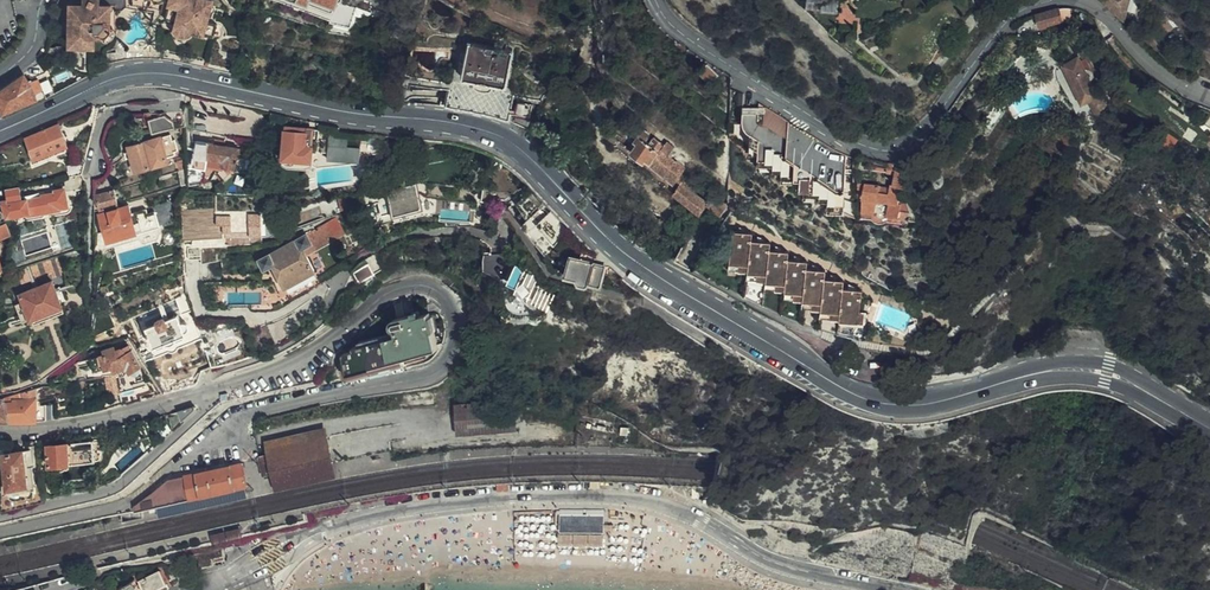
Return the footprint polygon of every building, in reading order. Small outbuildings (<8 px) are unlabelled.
[(101,3),(83,3),(83,0),(66,0),(64,24),(72,24),(71,37),(95,38),(95,33),(103,33),(104,37),(107,39),(112,38),(115,33),(115,30),(113,27),(110,24),(110,3),(101,3)] [(169,6),(170,6),(179,8),(175,25),(175,29),(178,32),(184,35),(187,34),(192,32),(205,35),(205,33),(208,21),(212,0),(170,0),(169,6)] [(332,10),(334,5),(339,5),(342,3),(343,0),(310,0),(332,10)] [(806,13),(829,37),(835,36),(838,0),(807,0),(806,13)] [(1122,22),(1130,0),(1099,0),(1122,22)] [(179,8),(170,6),(166,22),(175,25),(179,8)] [(1061,22),(1057,9),(1048,10),(1042,12),(1035,15),(1040,31),(1047,29),(1047,26),(1061,22)] [(217,23),(208,21),(205,33),(214,35),(217,23)] [(95,46),(95,38),(71,37),(71,46),(95,46)] [(507,84),(513,50),(469,42),(464,76),(507,84)] [(53,47),(49,47),(46,53),(53,53),(53,57),(64,57),(65,47),(63,47),(63,45),(53,45),(53,47)] [(1100,94),(1098,94),(1096,96),(1077,59),(1064,66),(1082,106),(1091,102),(1097,116),(1106,104),(1100,94)] [(720,77),(708,65),(699,73),(712,85),(720,77)] [(25,75),(0,93),(0,102),(5,109),(37,96),(35,93),(43,88),(37,78),(29,81),(25,75)] [(826,143),(742,91),(742,114),(745,118),(750,121),(750,149),(759,150),(759,159),(774,159),(774,165),(783,166),(783,173),(798,173),(798,177),(802,177),(802,188),(821,188),(822,194),(832,194),(832,202),(849,201),(847,154),(826,143)] [(509,121),(529,131),(529,129),(531,100),(511,99),(509,121)] [(184,125),(184,110),(164,111),(148,117),(151,125),(152,132),(170,128),(184,125)] [(337,132),(337,130),(318,127),(318,129),(304,126),(305,120),(286,116),(279,161),(283,165),(305,168),(312,165),(315,146),(328,148),(326,159),(333,159),(335,145),(337,132)] [(68,142),(58,122),(26,138),(37,158),(68,142)] [(652,137),(643,130),(638,136),(641,138),(638,141),(641,144),(634,153),(672,184),(673,183),(680,188),(674,196),(700,217),(710,205),(697,194),(699,192),(695,188),(698,184),(683,172),(686,168),(670,156),(675,148),(668,143),(665,145),(656,138),(651,144),(648,141),(652,137)] [(361,137),(337,132),(335,145),(333,159),(359,162),(361,137)] [(129,149),(131,156),(134,170),(167,161),(167,158),(175,156),(174,152),(178,150),(175,139),(171,139),(170,134),(128,145),(129,149)] [(233,168),(236,148),(195,142),(190,168),(204,170),(204,168),(217,170),(223,177),(233,168)] [(903,185),(907,184),(906,168),(896,170),(897,184),(891,184),(890,193),(878,191),(879,186),(863,184),(862,194),(864,211),(876,212),(877,200),(890,201),(888,214),(900,216),(901,208),(912,209),(907,197),(903,196),(903,185)] [(414,182),(385,186),(386,189),(383,190),(391,216),(421,208),(414,182)] [(0,189),(0,198),(5,215),(25,212),(25,214),(42,212),(42,210),(65,206),(63,190),(52,191),(52,196),(20,200),(18,187),(0,189)] [(500,200),(510,194),(484,188),(482,201),(479,200),(476,207),(479,208),(474,224),(485,228),(490,212),(496,204),(500,200)] [(522,212),(527,219),(533,214),(546,203),(532,190),(525,196),(522,192),(519,196),(521,199),(515,204),(522,212)] [(111,191),(92,196),(93,211),(115,204),(111,191)] [(728,208),(716,197),(712,201),(715,204),(713,208),(725,218),(728,213),(728,208)] [(93,251),(138,238),(136,232),(154,227),(148,209),(134,213),(131,203),(117,207),(115,204),(93,211),(93,251)] [(571,227),(546,203),(533,214),(556,240),(571,227)] [(519,215),(524,222),(527,219),(522,212),(519,215)] [(184,214),(184,225),(259,215),(259,214),(218,216),(198,218),(198,214),(184,214)] [(556,240),(533,214),(527,219),(524,222),(522,224),(544,251),(556,240)] [(259,215),(184,225),(185,240),(260,236),(259,215)] [(309,255),(350,233),(341,216),(311,232),(309,230),(305,232),(304,230),(293,235),(295,240),(258,259),(264,269),(273,264),(284,285),(316,267),(309,255)] [(26,254),(52,247),(47,232),(22,240),(26,254)] [(690,264),(705,246),(691,235),(673,256),(690,264)] [(750,244),(751,237),(732,235),(730,266),(749,268),(749,277),(768,278),(767,285),(786,287),(786,294),(804,296),(803,303),(823,305),(823,310),(841,312),(841,320),(860,321),(862,290),(843,288),(844,281),(825,280),(825,272),(806,271),(807,264),(788,263),(789,256),(769,253),(770,246),(750,244)] [(797,249),(801,244),(792,239),(789,245),(797,249)] [(584,248),(582,257),(594,260),(597,252),(587,242),(585,245),(582,245),(581,247),(584,248)] [(387,249),(367,261),(373,271),(388,262),(384,254),(389,252),(387,249)] [(487,250),(482,269),(506,275),(511,257),(487,250)] [(598,281),(600,282),(606,263),(594,260),(582,257),(571,254),(566,271),(579,275),(578,279),(585,281),(586,278),(598,281)] [(35,277),(49,271),(63,266),(59,257),(30,266),(35,277)] [(367,261),(366,259),(358,265),(352,271),(347,281),(350,288),(374,273),(373,271),(367,261)] [(30,266),(16,271),(21,283),(35,277),(30,266)] [(52,279),(67,273),(63,266),(49,271),(52,279)] [(539,277),(540,275),(526,267),(525,269),(521,276),(518,282),(514,289),(514,290),(521,294),(526,297),(526,299),(526,301),(529,304),(532,305),(535,303),(536,302),(546,307),(553,294),(537,285),(539,282),(536,281),(538,277),(539,277)] [(127,277),(126,269),(110,274),(112,281),(127,277)] [(24,322),(33,318),(63,305),(52,281),(22,293),(25,301),(16,304),(24,322)] [(191,309),(188,295),(176,300),(182,313),(191,309)] [(182,313),(176,300),(143,316),(148,327),(158,323),(157,320),(165,317),(166,319),(177,315),(182,313)] [(36,325),(67,313),(63,305),(33,318),(36,325)] [(437,345),(429,313),(414,317),(413,314),(395,319),(392,321),(390,326),(390,331),(393,334),(396,336),(354,348),(355,352),(344,355),(349,376),(360,374),(362,376),(418,361),(422,359),(425,353),(425,348),(437,345)] [(804,321),(814,324),(816,318),(806,314),(804,321)] [(148,327),(146,328),(154,347),(156,346),(157,348),(160,349),(166,347),(167,344),(166,342),(173,339),(174,341),(177,342),(184,339),(184,336),(183,335),(185,334),(185,333),(187,330),(188,328),(187,326),(185,324),(183,323),(181,323),(177,315),(166,319),(165,317),(157,320),(158,323),(148,327)] [(139,369),(142,367),(128,347),(113,351),(112,348),(102,351),(103,354),(87,359),(91,373),(101,370),(101,368),(110,366),(112,370),(126,366),(127,372),(132,371),(134,375),(137,375),(139,374),(140,371),(139,369)] [(197,384),(201,376),(185,368),(181,376),(197,384)] [(110,390),(119,389),(115,371),(106,372),(110,390)] [(126,405),(141,401),(136,384),(122,388),(126,405)] [(35,422),(49,420),(44,409),(36,408),(35,390),(14,395),(7,398),(10,422),(35,422)] [(518,428),(515,397),(457,402),(459,432),(518,428)] [(10,422),(7,398),(0,399),(0,422),(10,422)] [(195,406),(180,411),(185,420),(197,410),(197,408),(195,406)] [(266,456),(257,458),(262,477),(269,475),(272,489),(336,473),(325,427),(262,442),(266,456)] [(46,469),(86,463),(83,449),(72,451),(70,443),(43,447),(46,469)] [(0,449),(0,489),(6,488),(6,495),(15,501),(35,499),(33,484),(36,484),(34,466),(37,466),(35,450),(11,454),(11,451),(6,451),(5,448),(0,449)] [(140,501),(141,512),(155,508),(245,487),(246,487),(244,479),(241,464),(197,474),(166,481),(140,501)] [(1,512),(7,511),(41,502),(39,484),(36,484),(33,484),(35,499),(15,501),(6,495),(6,488),(0,489),(0,504),(1,512)] [(245,487),(155,508),(156,517),(247,497),(245,487)] [(141,512),(140,501),(133,507),(134,513),(139,512),(141,512)] [(605,531),(604,509),(560,511),(561,532),(605,531)] [(313,514),(314,520),(330,517),(328,511),(313,514)] [(212,535),(212,538),(242,532),(241,529),(212,535)] [(213,542),(243,536),(242,532),(212,538),(213,542)] [(143,589),(158,589),(166,586),(159,573),(139,582),(143,589)]
